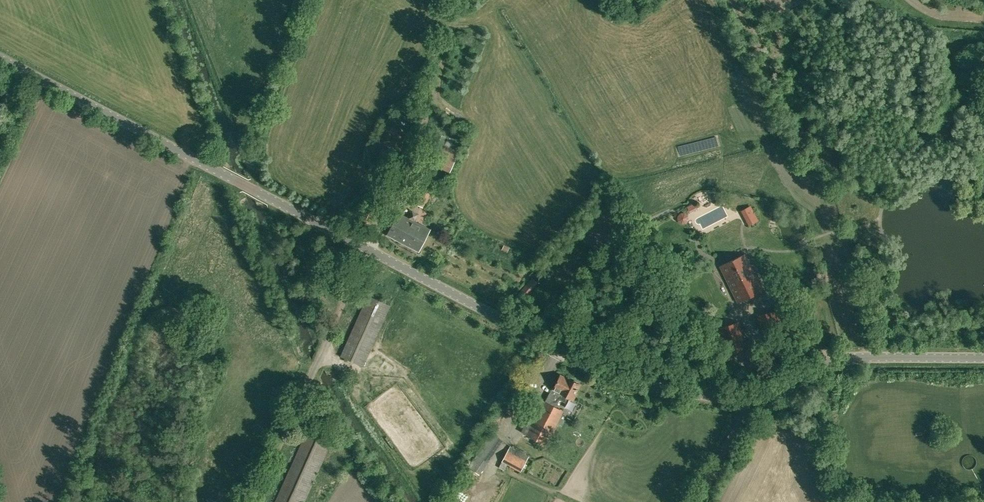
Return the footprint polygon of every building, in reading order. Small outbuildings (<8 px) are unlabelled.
[(394,164),(408,132),(388,124),(374,156),(394,164)] [(442,147),(446,136),(438,133),(434,144),(442,147)] [(447,139),(444,146),(443,148),(439,147),(432,164),(450,173),(458,155),(457,154),(458,150),(451,147),(453,141),(447,139)] [(695,204),(688,207),(691,214),(698,211),(695,204)] [(758,220),(750,206),(741,211),(749,225),(758,220)] [(430,229),(398,213),(387,235),(419,251),(430,229)] [(738,302),(763,290),(745,254),(720,266),(738,302)] [(391,305),(369,295),(342,357),(364,367),(391,305)] [(784,329),(779,310),(757,316),(762,335),(784,329)] [(747,347),(740,322),(718,328),(726,353),(747,347)] [(716,333),(707,336),(711,349),(720,346),(716,333)] [(782,356),(778,344),(762,350),(766,362),(782,356)] [(561,375),(553,389),(557,391),(554,396),(560,399),(565,402),(568,396),(573,399),(577,393),(576,392),(580,384),(578,383),(579,382),(574,380),(574,381),(568,378),(568,379),(561,375)] [(547,402),(544,401),(539,398),(525,426),(530,429),(527,435),(546,444),(563,411),(556,407),(547,402)] [(309,429),(276,501),(305,501),(332,440),(309,429)] [(493,431),(468,466),(480,474),(504,439),(493,431)] [(505,469),(507,464),(521,472),(529,456),(511,445),(502,462),(499,467),(505,469)]
